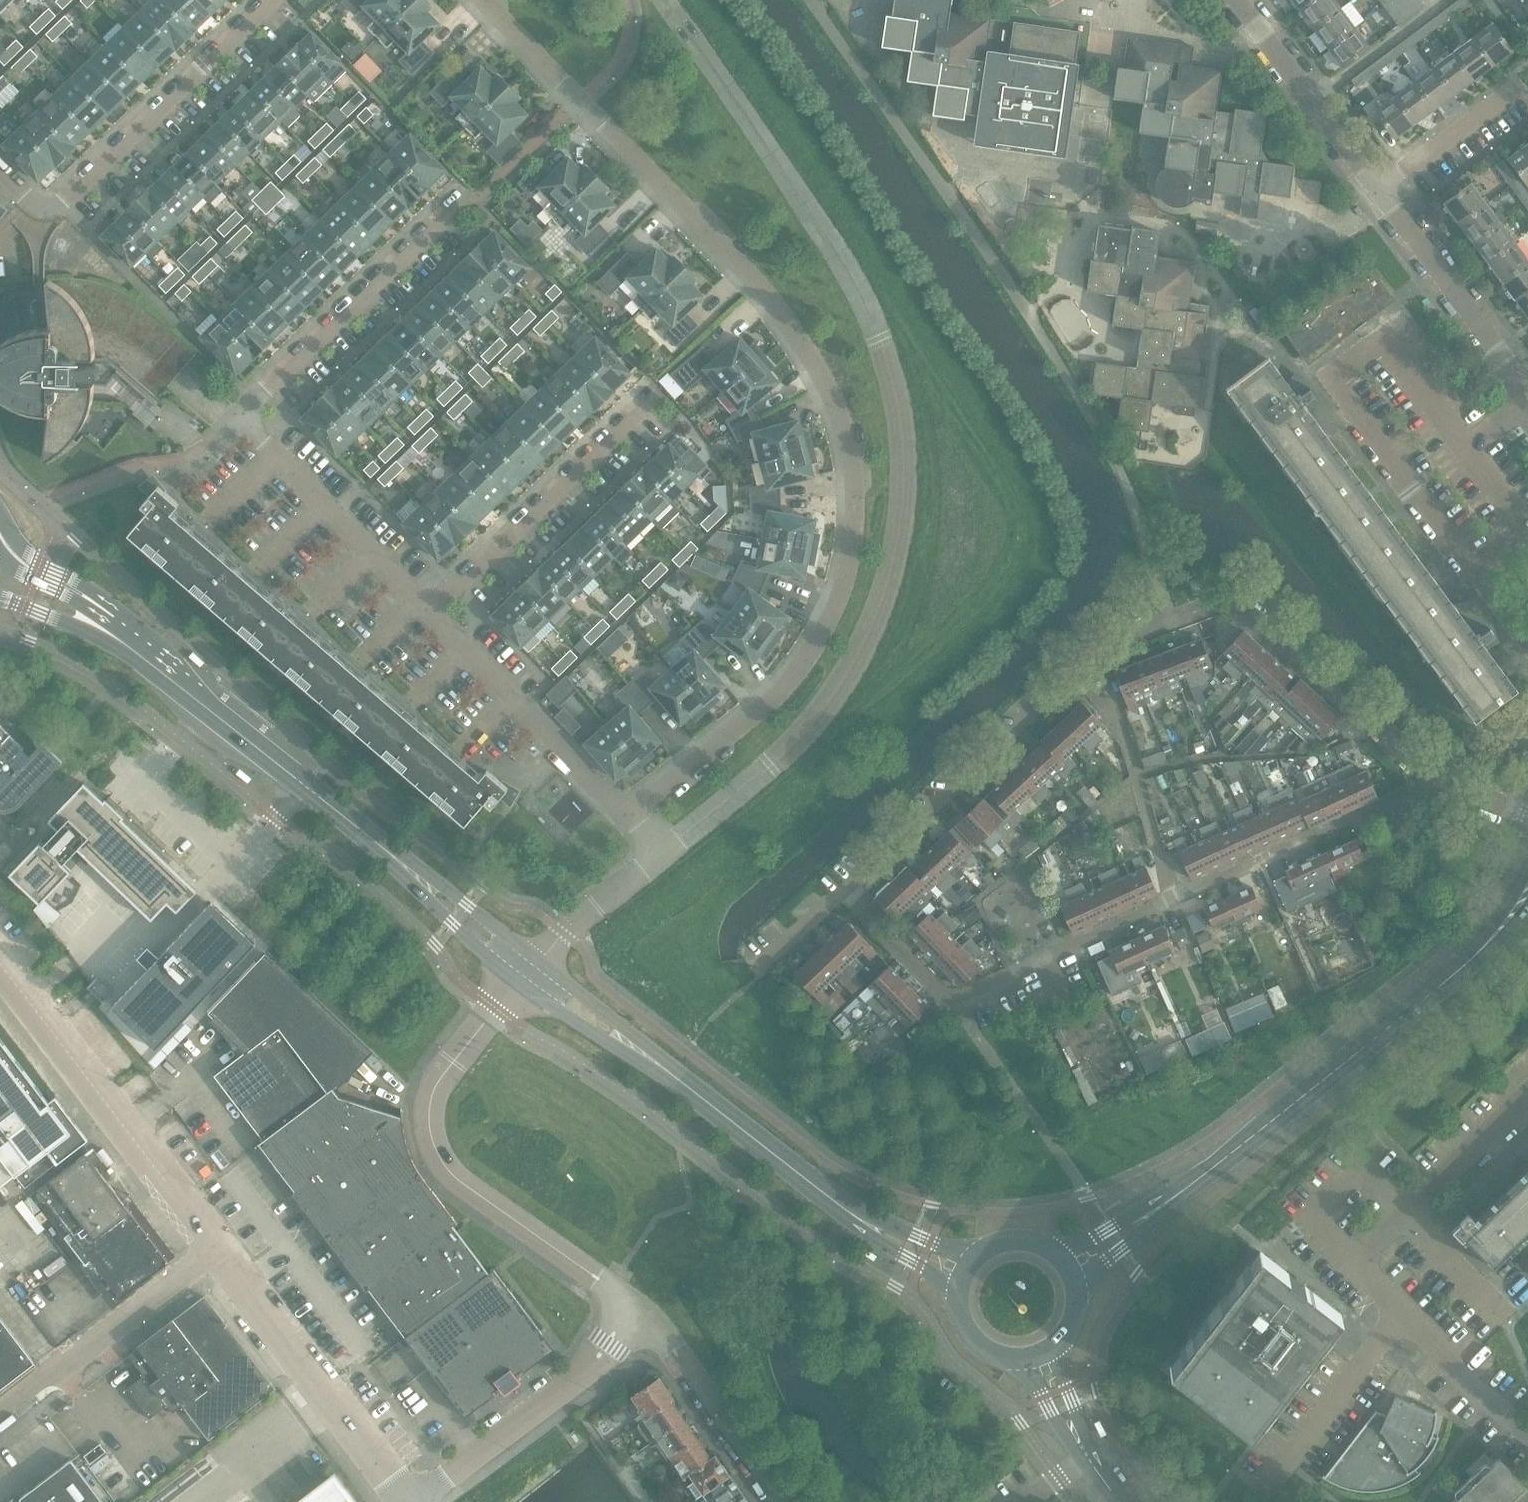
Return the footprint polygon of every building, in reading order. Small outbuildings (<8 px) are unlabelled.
[(1,10),(11,0),(0,0),(0,9),(1,10)] [(73,0),(58,0),(56,2),(63,10),(73,0)] [(97,0),(81,0),(80,1),(88,9),(97,0)] [(165,0),(153,0),(142,11),(179,48),(196,32),(165,0)] [(199,0),(165,0),(196,32),(197,31),(195,29),(212,13),(199,0)] [(212,13),(225,0),(199,0),(212,13)] [(417,0),(345,0),(343,2),(355,14),(364,6),(376,19),(368,27),(378,38),(417,0)] [(439,24),(426,11),(431,7),(424,0),(417,0),(378,38),(388,48),(397,40),(409,52),(400,61),(412,73),(433,53),(421,41),(439,24)] [(1079,64),(1076,64),(1080,32),(1014,22),(1010,54),(987,51),(986,61),(992,20),(950,14),(952,0),(895,0),(893,17),(887,16),(883,47),(912,51),(908,81),(937,85),(933,115),(965,119),(965,113),(978,115),(974,145),(1066,158),(1079,64)] [(1312,0),(1291,0),(1299,10),(1312,0)] [(1341,9),(1334,0),(1312,0),(1299,10),(1313,29),(1341,9)] [(1413,0),(1393,0),(1389,3),(1397,13),(1413,0)] [(1423,8),(1417,0),(1413,0),(1397,13),(1404,22),(1423,8)] [(1471,3),(1469,0),(1460,0),(1449,8),(1454,15),(1471,3)] [(1491,0),(1483,0),(1496,18),(1502,14),(1491,0)] [(1404,22),(1397,13),(1389,3),(1384,7),(1398,26),(1404,22)] [(47,25),(56,16),(49,8),(39,18),(47,25)] [(1328,49),(1355,28),(1341,9),(1313,29),(1328,49)] [(179,48),(142,11),(125,28),(160,64),(176,48),(178,49),(179,48)] [(1435,30),(1451,18),(1445,11),(1430,23),(1435,30)] [(63,33),(73,23),(65,16),(55,25),(63,33)] [(37,35),(47,25),(39,18),(30,27),(37,35)] [(160,64),(125,28),(120,22),(103,39),(108,44),(143,80),(160,64)] [(1512,51),(1492,24),(1472,39),(1492,66),(1512,51)] [(53,42),(63,33),(55,25),(46,34),(53,42)] [(1415,44),(1431,32),(1426,25),(1410,37),(1415,44)] [(1342,68),(1370,48),(1355,28),(1328,49),(1342,68)] [(345,68),(312,33),(299,46),(326,76),(331,82),(345,68)] [(1261,154),(1267,116),(1235,111),(1235,117),(1216,114),(1222,73),(1181,67),(1184,47),(1129,39),(1125,68),(1118,67),(1113,99),(1143,103),(1139,133),(1169,137),(1164,170),(1161,174),(1159,177),(1158,182),(1158,186),(1158,190),(1159,194),(1161,197),(1164,200),(1167,202),(1170,204),(1175,205),(1179,206),(1184,205),(1188,203),(1192,200),(1192,197),(1212,199),(1213,193),(1243,197),(1240,216),(1256,218),(1259,194),(1290,198),(1294,168),(1268,165),(1261,154)] [(1492,66),(1472,39),(1453,53),(1473,80),(1492,66)] [(14,57),(24,47),(17,40),(7,49),(14,57)] [(1396,58),(1412,46),(1407,40),(1391,52),(1396,58)] [(143,80),(108,44),(91,61),(125,97),(143,80)] [(326,76),(299,46),(297,44),(277,64),(307,95),(326,76)] [(14,57),(7,49),(0,56),(0,61),(5,66),(14,57)] [(29,66),(38,57),(31,49),(21,58),(29,66)] [(1473,80),(1453,53),(1433,68),(1454,95),(1473,80)] [(1376,73),(1392,61),(1387,54),(1371,66),(1376,73)] [(19,75),(29,66),(21,58),(12,68),(19,75)] [(125,97),(91,61),(73,78),(108,114),(125,97)] [(307,95),(277,64),(276,65),(277,67),(265,78),(294,108),(307,95)] [(466,128),(509,87),(498,76),(493,81),(481,68),(464,85),(452,73),(431,93),(443,105),(452,97),(464,109),(456,118),(466,128)] [(1454,95),(1433,68),(1414,83),(1434,110),(1454,95)] [(1357,88),(1373,76),(1368,69),(1351,81),(1357,88)] [(108,114),(73,78),(56,94),(91,130),(108,114)] [(301,115),(294,108),(265,78),(249,94),(278,124),(284,131),(301,115)] [(1434,110),(1414,83),(1394,97),(1415,124),(1434,110)] [(509,132),(527,115),(514,102),(519,98),(509,87),(466,128),(476,139),(485,130),(497,143),(488,152),(500,164),(521,144),(509,132)] [(357,108),(367,99),(359,91),(350,101),(357,108)] [(91,130),(56,94),(39,111),(75,149),(76,148),(75,146),(91,130)] [(278,124),(249,94),(233,110),(261,139),(278,124)] [(1415,124),(1394,97),(1375,112),(1395,139),(1415,124)] [(348,118),(357,108),(350,101),(340,110),(348,118)] [(365,124),(374,115),(367,107),(357,117),(365,124)] [(261,139),(233,110),(220,122),(249,152),(261,139)] [(75,149),(39,111),(22,128),(58,165),(75,149)] [(249,152),(220,122),(207,135),(236,164),(249,152)] [(325,140),(334,130),(327,123),(318,132),(325,140)] [(347,141),(357,132),(350,124),(340,133),(347,141)] [(58,165),(22,128),(4,145),(39,181),(56,165),(57,166),(58,165)] [(315,149),(325,140),(318,132),(308,141),(315,149)] [(338,150),(347,141),(340,133),(330,143),(338,150)] [(236,164),(207,135),(191,151),(220,180),(236,164)] [(445,171),(410,135),(393,152),(429,189),(428,187),(445,171)] [(1527,144),(1508,158),(1527,185),(1527,144)] [(225,186),(220,180),(191,151),(175,166),(203,196),(209,202),(225,186)] [(429,189),(393,152),(375,169),(411,207),(429,189)] [(292,171),(302,162),(295,154),(285,164),(292,171)] [(313,174),(323,165),(315,157),(306,167),(313,174)] [(554,219),(597,178),(586,167),(581,171),(569,159),(552,175),(540,163),(519,184),(531,196),(540,187),(553,200),(544,209),(554,219)] [(1514,178),(1502,161),(1495,167),(1507,183),(1514,178)] [(283,181),(292,171),(285,164),(275,173),(283,181)] [(203,196),(175,166),(162,179),(191,208),(203,196)] [(304,183),(313,174),(306,167),(296,176),(304,183)] [(411,207),(375,169),(358,186),(393,222),(409,206),(410,208),(411,207)] [(598,222),(615,206),(602,193),(607,188),(597,178),(554,219),(564,230),(573,221),(585,234),(577,242),(589,255),(609,234),(598,222)] [(191,208),(162,179),(150,191),(148,189),(147,190),(177,221),(191,208)] [(269,198),(278,189),(271,181),(262,191),(269,198)] [(1517,181),(1510,186),(1522,202),(1527,198),(1527,196),(1517,181)] [(1458,224),(1486,204),(1471,184),(1444,205),(1458,224)] [(393,222),(358,186),(341,203),(375,238),(393,222)] [(276,206),(286,196),(278,189),(269,198),(276,206)] [(177,221),(147,190),(128,209),(158,240),(177,221)] [(259,207),(269,198),(262,191),(252,200),(259,207)] [(267,215),(276,206),(269,198),(259,207),(267,215)] [(375,238),(341,203),(323,219),(358,255),(375,238)] [(1473,244),(1500,223),(1506,219),(1500,212),(1495,216),(1486,204),(1458,224),(1473,244)] [(162,244),(158,240),(128,209),(127,210),(128,211),(116,223),(145,253),(149,257),(162,244)] [(234,228),(244,219),(236,211),(227,220),(234,228)] [(358,255),(323,219),(306,236),(341,272),(358,255)] [(225,237),(234,228),(227,220),(217,229),(225,237)] [(1217,236),(1219,224),(1197,221),(1195,233),(1217,236)] [(145,253),(116,223),(103,237),(131,266),(145,253)] [(1488,263),(1515,243),(1500,223),(1473,244),(1488,263)] [(244,242),(253,232),(246,225),(236,234),(244,242)] [(1092,259),(1087,291),(1116,295),(1112,327),(1142,331),(1137,369),(1096,363),(1092,395),(1116,398),(1121,405),(1118,430),(1149,434),(1153,409),(1158,404),(1176,407),(1175,416),(1194,419),(1196,410),(1201,410),(1208,364),(1201,363),(1209,306),(1190,303),(1195,263),(1155,257),(1158,232),(1133,229),(1133,226),(1132,226),(1131,234),(1102,230),(1098,260),(1092,259)] [(530,268),(495,232),(480,246),(479,245),(478,246),(514,283),(530,268)] [(234,251),(244,242),(236,234),(227,243),(234,251)] [(208,253),(218,244),(211,236),(201,245),(208,253)] [(341,272),(306,236),(288,253),(323,289),(341,272)] [(189,272),(208,253),(201,245),(198,242),(179,261),(189,272)] [(1527,264),(1527,260),(1515,243),(1488,263),(1502,283),(1527,264)] [(514,283),(478,246),(463,260),(500,297),(514,283)] [(642,310),(685,268),(674,258),(670,262),(657,249),(640,266),(628,254),(599,283),(611,295),(619,287),(642,310)] [(323,289),(288,253),(271,270),(306,306),(323,289)] [(209,275),(219,266),(211,258),(202,267),(209,275)] [(500,297),(463,260),(462,261),(464,262),(450,276),(485,312),(500,297)] [(1311,358),(1392,297),(1368,264),(1326,296),(1315,304),(1286,325),(1311,358)] [(1527,294),(1527,264),(1502,283),(1517,303),(1527,294)] [(176,284),(185,275),(178,267),(169,277),(176,284)] [(200,284),(209,275),(202,267),(192,277),(200,284)] [(685,313),(703,296),(690,284),(695,279),(685,268),(642,310),(652,320),(661,312),(673,325),(664,333),(676,345),(697,325),(685,313)] [(306,306),(271,270),(254,287),(289,322),(306,306)] [(90,271),(78,271),(78,279),(90,279),(90,271)] [(485,312),(450,276),(435,290),(470,326),(485,312)] [(166,293),(176,284),(169,277),(159,286),(166,293)] [(187,366),(197,354),(198,353),(142,305),(135,300),(129,295),(122,291),(114,288),(107,285),(97,282),(88,280),(78,279),(68,278),(58,279),(48,280),(45,280),(34,281),(14,282),(0,284),(0,394),(2,395),(8,400),(12,402),(19,406),(27,409),(34,411),(43,412),(51,413),(45,459),(46,460),(52,457),(57,454),(63,450),(68,446),(72,441),(76,437),(78,434),(80,431),(83,427),(85,423),(87,419),(89,414),(91,409),(92,404),(93,403),(94,398),(94,395),(95,392),(95,386),(107,386),(118,373),(161,410),(166,405),(158,398),(187,366)] [(182,301),(192,292),(185,284),(175,294),(182,301)] [(553,301),(563,292),(555,284),(545,294),(553,301)] [(289,322),(254,287),(237,303),(273,341),(274,340),(273,338),(289,322)] [(1315,304),(1326,296),(1320,288),(1309,296),(1315,304)] [(470,326),(435,290),(421,304),(456,340),(470,326)] [(1517,303),(1527,318),(1527,294),(1517,303)] [(273,341),(237,303),(220,320),(256,358),(273,341)] [(456,340),(421,304),(406,318),(441,354),(456,340)] [(527,326),(537,317),(529,309),(520,318),(527,326)] [(550,327),(559,318),(552,311),(543,320),(550,327)] [(441,354),(406,318),(391,333),(426,369),(441,354)] [(518,336),(527,326),(520,318),(510,328),(518,336)] [(256,358),(220,320),(202,337),(236,373),(254,357),(255,359),(256,358)] [(541,336),(550,327),(543,320),(533,329),(541,336)] [(426,369),(391,333),(377,347),(412,383),(426,369)] [(498,355),(508,345),(500,338),(491,347),(498,355)] [(630,374),(596,338),(577,355),(614,393),(615,392),(613,390),(630,374)] [(724,391),(764,357),(755,345),(750,349),(740,339),(714,361),(703,348),(672,375),(686,390),(707,372),(724,391)] [(514,362),(525,351),(518,343),(507,354),(514,362)] [(412,383),(377,347),(362,361),(397,397),(412,383)] [(488,364),(498,355),(491,347),(481,356),(488,364)] [(503,373),(514,362),(507,354),(496,365),(503,373)] [(614,393),(577,355),(560,372),(597,409),(614,393)] [(752,405),(778,382),(769,373),(774,369),(764,357),(724,391),(740,410),(727,421),(733,431),(758,417),(752,405)] [(397,397),(362,361),(347,375),(382,411),(397,397)] [(1420,573),(1363,496),(1353,484),(1357,481),(1313,421),(1326,405),(1314,395),(1309,388),(1307,390),(1297,382),(1291,390),(1290,391),(1267,361),(1228,390),(1250,420),(1318,510),(1321,507),(1388,597),(1385,599),(1475,720),(1514,691),(1505,679),(1480,645),(1493,635),(1488,628),(1486,629),(1482,614),(1461,620),(1424,570),(1420,573)] [(476,380),(486,371),(478,363),(469,373),(476,380)] [(483,388),(493,378),(486,371),(476,380),(483,388)] [(597,409),(560,372),(542,390),(577,426),(594,409),(596,410),(597,409)] [(382,411),(347,375),(333,389),(332,387),(331,388),(368,425),(382,411)] [(454,397),(464,388),(456,380),(447,390),(454,397)] [(368,425),(331,388),(319,400),(355,437),(368,425)] [(444,407),(454,397),(447,390),(437,399),(444,407)] [(577,426),(542,390),(525,406),(560,442),(577,426)] [(464,411),(474,402),(466,394),(457,403),(464,411)] [(355,437),(319,400),(315,403),(317,405),(302,419),(337,455),(355,437)] [(454,420),(464,411),(457,403),(447,412),(454,420)] [(560,442),(525,406),(508,423),(543,458),(560,442)] [(425,426),(434,416),(427,409),(417,418),(425,426)] [(812,447),(808,433),(802,435),(798,421),(765,430),(758,417),(733,431),(738,441),(754,436),(761,461),(812,447)] [(415,435),(425,426),(417,418),(408,427),(415,435)] [(543,458),(508,423),(491,439),(526,475),(543,458)] [(429,445),(439,435),(431,428),(422,437),(429,445)] [(395,454),(405,445),(397,437),(388,446),(395,454)] [(420,454),(429,445),(422,437),(412,446),(420,454)] [(526,475),(491,439),(474,456),(509,492),(526,475)] [(712,471),(691,449),(682,458),(669,445),(656,458),(684,487),(697,475),(702,480),(712,471)] [(386,463),(395,454),(388,446),(378,456),(386,463)] [(813,476),(810,463),(816,461),(812,447),(761,461),(767,485),(751,489),(752,501),(780,500),(780,485),(813,476)] [(509,492),(474,456),(457,473),(491,508),(509,492)] [(684,487),(656,458),(644,470),(642,468),(671,500),(684,487)] [(371,478),(381,468),(373,461),(364,470),(371,478)] [(395,478),(404,469),(397,461),(388,470),(395,478)] [(671,500),(642,468),(621,489),(652,519),(661,529),(681,510),(671,500)] [(385,487),(395,478),(388,470),(378,480),(385,487)] [(491,508),(457,473),(439,489),(476,527),(477,526),(475,524),(491,508)] [(483,782),(168,510),(175,501),(152,480),(143,490),(149,496),(142,506),(148,512),(130,532),(145,544),(142,548),(162,566),(166,562),(193,586),(190,590),(210,607),(214,603),(226,614),(241,627),(238,631),(258,649),(262,645),(289,668),(286,672),(306,690),(309,686),(337,710),(334,713),(354,731),(357,727),(385,751),(381,755),(395,767),(402,772),(405,769),(432,792),(429,796),(450,814),(453,810),(467,822),(485,802),(492,808),(500,798),(507,804),(515,794),(491,773),(483,782)] [(476,527),(439,489),(422,506),(459,543),(476,527)] [(652,519),(621,489),(622,491),(610,502),(639,532),(652,519)] [(812,534),(815,520),(781,514),(780,500),(752,501),(752,512),(768,515),(764,540),(816,550),(819,535),(812,534)] [(639,532),(610,502),(597,515),(626,544),(639,532)] [(718,522),(727,513),(720,505),(710,515),(718,522)] [(459,543),(422,506),(404,524),(439,559),(456,543),(457,544),(459,543)] [(626,544),(597,515),(584,528),(613,557),(626,544)] [(708,532),(718,522),(710,515),(701,524),(708,532)] [(613,557),(584,528),(565,546),(593,576),(613,557)] [(813,564),(816,550),(764,540),(759,565),(742,561),(738,572),(764,583),(770,570),(804,577),(807,563),(813,564)] [(689,558),(699,549),(691,541),(682,550),(689,558)] [(593,576),(565,546),(552,559),(580,588),(593,576)] [(680,567),(689,558),(682,550),(672,560),(680,567)] [(580,588),(552,559),(540,570),(538,569),(537,570),(567,601),(580,588)] [(659,579),(669,570),(661,562),(652,571),(659,579)] [(567,601),(537,570),(518,589),(548,620),(567,601)] [(650,588),(659,579),(652,571),(642,581),(650,588)] [(787,617),(759,596),(764,583),(738,572),(734,582),(747,592),(732,612),(775,644),(783,632),(778,628),(787,617)] [(548,620),(518,589),(517,590),(518,591),(506,603),(535,632),(542,640),(555,628),(548,620)] [(627,610),(636,601),(629,593),(619,603),(627,610)] [(535,632),(506,603),(493,616),(528,654),(542,640),(535,632)] [(617,620),(627,610),(619,603),(610,612),(617,620)] [(775,644),(732,612),(717,633),(702,622),(694,629),(712,650),(723,641),(752,663),(761,652),(766,656),(775,644)] [(601,635),(610,626),(603,618),(593,628),(601,635)] [(591,645),(601,635),(593,628),(584,637),(591,645)] [(725,686),(702,659),(712,650),(694,629),(681,640),(692,653),(672,669),(707,709),(718,700),(714,695),(725,686)] [(1229,674),(1257,644),(1243,631),(1242,633),(1238,633),(1234,637),(1234,642),(1224,653),(1231,659),(1215,676),(1222,682),(1229,674)] [(1212,667),(1207,652),(1209,648),(1206,642),(1202,640),(1202,639),(1184,646),(1199,684),(1207,681),(1203,671),(1212,667)] [(1251,677),(1270,656),(1257,644),(1229,674),(1235,680),(1244,671),(1251,677)] [(1199,684),(1184,646),(1167,653),(1178,680),(1187,677),(1191,688),(1199,684)] [(568,667),(578,658),(571,650),(561,659),(568,667)] [(1178,680),(1167,653),(1149,660),(1165,698),(1182,691),(1178,680)] [(1250,704),(1283,668),(1270,656),(1251,677),(1257,683),(1249,692),(1251,694),(1246,700),(1250,704)] [(559,676),(568,667),(561,659),(551,669),(559,676)] [(1165,698),(1149,660),(1132,666),(1143,694),(1147,705),(1165,698)] [(1143,694),(1132,666),(1114,674),(1129,711),(1130,712),(1147,705),(1143,694)] [(1279,700),(1297,681),(1283,668),(1250,704),(1251,704),(1239,717),(1245,723),(1262,705),(1269,711),(1279,700)] [(707,709),(672,669),(653,686),(642,673),(629,684),(648,706),(658,697),(681,723),(692,714),(696,719),(707,709)] [(559,706),(576,689),(565,678),(548,695),(559,706)] [(1285,722),(1313,691),(1300,678),(1297,681),(1279,700),(1269,711),(1276,718),(1279,716),(1285,722)] [(660,742),(637,715),(648,706),(629,684),(616,696),(627,709),(607,725),(642,766),(653,756),(649,751),(660,742)] [(1306,726),(1327,704),(1313,691),(1285,722),(1291,728),(1299,734),(1306,726)] [(1110,733),(1092,713),(1092,709),(1087,704),(1084,705),(1083,703),(1069,716),(1096,746),(1110,733)] [(1312,748),(1341,717),(1327,704),(1306,726),(1299,734),(1305,741),(1312,748)] [(1096,746),(1069,716),(1055,728),(1075,750),(1082,744),(1090,752),(1096,746)] [(4,812),(7,812),(9,812),(12,811),(14,810),(16,809),(18,808),(20,806),(63,762),(42,741),(41,742),(42,744),(30,756),(24,750),(25,749),(0,725),(0,812),(2,812),(4,812)] [(642,766),(607,725),(586,744),(616,779),(627,770),(631,775),(642,766)] [(1075,750),(1055,728),(1042,741),(1044,743),(1070,771),(1083,758),(1075,750)] [(1070,771),(1044,743),(1031,755),(1051,777),(1059,786),(1072,774),(1070,771)] [(1051,777),(1031,755),(1017,768),(1046,799),(1052,793),(1044,784),(1051,777)] [(1379,798),(1367,771),(1358,775),(1353,764),(1344,768),(1361,806),(1379,798)] [(1344,813),(1332,786),(1327,776),(1319,779),(1313,767),(1305,771),(1310,783),(1327,821),(1344,813)] [(1046,799),(1017,768),(1004,780),(1024,802),(1031,796),(1040,805),(1046,799)] [(1361,806),(1344,768),(1336,772),(1340,783),(1332,786),(1344,813),(1361,806)] [(1327,821),(1310,783),(1305,771),(1297,775),(1302,787),(1294,791),(1299,802),(1310,826),(1309,826),(1311,829),(1327,821)] [(1024,802),(1004,780),(990,793),(1018,824),(1025,818),(1017,809),(1024,802)] [(41,843),(11,874),(26,888),(41,903),(66,876),(71,871),(63,864),(74,852),(77,848),(90,861),(152,920),(168,903),(177,912),(189,900),(197,891),(169,865),(104,803),(85,784),(49,822),(57,829),(59,831),(45,846),(42,844),(41,843)] [(1299,802),(1294,791),(1293,788),(1275,796),(1292,834),(1309,826),(1310,826),(1299,802)] [(1018,824),(990,793),(971,813),(998,842),(1018,824)] [(1292,834),(1275,796),(1267,800),(1272,810),(1264,814),(1276,841),(1292,834)] [(1276,841),(1264,814),(1255,818),(1248,801),(1240,805),(1242,810),(1260,848),(1276,841)] [(1260,848),(1242,810),(1234,814),(1239,825),(1231,829),(1243,856),(1260,848)] [(998,842),(971,813),(957,826),(951,833),(970,853),(984,840),(992,848),(998,842)] [(1243,856),(1231,829),(1222,833),(1217,822),(1209,826),(1226,864),(1243,856)] [(1226,864),(1209,826),(1191,834),(1196,844),(1208,872),(1226,864)] [(970,853),(951,833),(937,846),(957,867),(964,861),(972,869),(979,863),(970,853)] [(1208,872),(1196,844),(1188,849),(1183,837),(1174,841),(1191,879),(1208,872)] [(1343,869),(1373,856),(1371,851),(1363,855),(1357,842),(1322,857),(1328,871),(1341,865),(1343,869)] [(957,867),(937,846),(924,858),(953,888),(965,876),(957,867)] [(1316,877),(1328,871),(1322,857),(1288,873),(1289,874),(1283,877),(1288,888),(1293,885),(1296,891),(1318,881),(1316,877)] [(953,888),(924,858),(911,870),(931,892),(938,885),(956,904),(962,898),(959,895),(953,888)] [(1156,896),(1139,858),(1123,865),(1128,876),(1140,903),(1156,896)] [(931,892),(911,870),(909,868),(896,880),(924,910),(931,904),(928,901),(934,895),(931,892)] [(1140,903),(1128,876),(1119,880),(1114,869),(1106,873),(1123,911),(1140,903)] [(1123,911),(1106,873),(1098,877),(1102,887),(1094,891),(1107,918),(1123,911)] [(924,910),(896,880),(893,883),(890,883),(878,894),(878,896),(876,898),(877,899),(869,906),(882,920),(890,913),(896,920),(909,907),(918,917),(924,910)] [(1107,918),(1094,891),(1086,895),(1081,884),(1073,887),(1090,926),(1107,918)] [(1090,926),(1073,887),(1064,891),(1069,902),(1062,905),(1074,933),(1090,926)] [(1262,909),(1253,889),(1229,900),(1240,924),(1248,920),(1246,915),(1262,909)] [(1240,924),(1229,900),(1206,910),(1214,930),(1230,923),(1232,928),(1240,924)] [(212,907),(112,1011),(155,1052),(255,948),(212,907)] [(924,948),(954,920),(947,913),(939,921),(932,914),(911,934),(924,948)] [(957,941),(951,934),(960,926),(954,920),(924,948),(936,961),(957,941)] [(878,954),(851,926),(850,924),(836,938),(856,959),(863,952),(871,961),(878,954)] [(1175,951),(1165,929),(1138,941),(1148,963),(1175,951)] [(948,974),(978,945),(972,939),(966,933),(957,941),(936,961),(948,974)] [(849,965),(856,959),(836,938),(823,950),(851,980),(857,974),(849,965)] [(1148,963),(1138,941),(1111,953),(1121,975),(1148,963)] [(983,969),(976,961),(985,952),(978,945),(948,974),(962,989),(983,969)] [(851,980),(823,950),(809,963),(829,984),(836,978),(844,986),(851,980)] [(367,1052),(273,962),(273,961),(266,954),(257,963),(209,1013),(248,1050),(214,1076),(264,1141),(332,1088),(332,1089),(333,1088),(337,1084),(336,1084),(367,1052)] [(822,991),(829,984),(809,963),(796,976),(824,1006),(831,999),(822,991)] [(873,1008),(902,980),(890,967),(870,986),(876,993),(867,1002),(873,1008)] [(113,993),(97,978),(88,987),(104,1002),(113,993)] [(886,1021),(915,994),(902,980),(873,1008),(886,1021)] [(899,1035),(928,1007),(915,994),(886,1021),(899,1035)] [(0,1039),(0,1183),(14,1173),(25,1188),(69,1154),(70,1155),(89,1140),(56,1097),(48,1103),(0,1039)] [(295,1191),(396,1115),(339,1097),(332,1089),(332,1088),(264,1141),(259,1144),(295,1191)] [(330,1242),(420,1174),(417,1169),(415,1166),(413,1160),(410,1154),(409,1151),(407,1145),(406,1142),(405,1135),(404,1129),(403,1122),(403,1120),(403,1115),(403,1111),(401,1111),(401,1117),(396,1115),(295,1191),(293,1193),(330,1242)] [(176,1256),(138,1206),(130,1212),(96,1166),(103,1161),(94,1148),(38,1190),(71,1233),(65,1237),(73,1248),(86,1265),(92,1260),(121,1299),(169,1263),(168,1261),(176,1256)] [(367,1291),(369,1289),(453,1226),(456,1223),(456,1224),(458,1224),(425,1181),(423,1178),(420,1174),(330,1242),(367,1291)] [(1478,1225),(1473,1221),(1474,1220),(1468,1215),(1460,1223),(1451,1231),(1462,1242),(1465,1239),(1492,1268),(1507,1254),(1527,1233),(1527,1176),(1478,1225)] [(406,1337),(489,1274),(453,1226),(369,1289),(406,1337)] [(1252,1430),(1341,1314),(1260,1251),(1171,1367),(1252,1430)] [(406,1337),(405,1337),(406,1338),(420,1357),(429,1369),(465,1417),(495,1394),(494,1392),(500,1387),(502,1389),(505,1394),(521,1382),(518,1377),(516,1375),(522,1370),(524,1372),(554,1349),(542,1333),(537,1327),(523,1308),(494,1270),(490,1272),(489,1274),(406,1337)] [(176,1318),(138,1347),(139,1348),(129,1356),(144,1376),(127,1389),(150,1419),(167,1406),(173,1413),(183,1405),(209,1440),(276,1389),(206,1296),(177,1319),(176,1318)] [(35,1363),(0,1317),(0,1390),(35,1363)] [(633,1397),(647,1417),(671,1401),(674,1399),(659,1379),(633,1397)] [(1436,1444),(1439,1437),(1437,1436),(1436,1437),(1432,1435),(1434,1431),(1435,1426),(1436,1421),(1436,1416),(1437,1411),(1434,1411),(1434,1412),(1395,1395),(1386,1416),(1377,1412),(1377,1411),(1376,1410),(1325,1476),(1323,1475),(1322,1477),(1329,1481),(1336,1485),(1344,1488),(1352,1490),(1360,1491),(1368,1492),(1376,1492),(1384,1490),(1392,1488),(1400,1486),(1407,1482),(1415,1478),(1421,1473),(1420,1471),(1418,1472),(1416,1469),(1422,1463),(1427,1458),(1432,1451),(1436,1444)] [(649,1440),(654,1441),(658,1438),(684,1420),(671,1401),(647,1417),(641,1422),(639,1428),(649,1440)] [(658,1438),(672,1457),(698,1439),(684,1420),(658,1438)] [(672,1457),(685,1477),(711,1458),(698,1439),(672,1457)] [(107,1451),(101,1443),(85,1455),(91,1463),(107,1451)] [(682,1478),(697,1499),(730,1476),(716,1455),(711,1458),(685,1477),(682,1478)] [(1523,1487),(1497,1458),(1450,1501),(1507,1501),(1523,1487)] [(72,1460),(46,1479),(63,1501),(104,1501),(72,1460)] [(699,1501),(726,1501),(741,1491),(730,1476),(697,1499),(699,1501)] [(46,1479),(21,1499),(23,1501),(63,1501),(46,1479)] [(334,1479),(326,1486),(324,1482),(316,1488),(319,1491),(305,1501),(352,1501),(334,1479)] [(741,1491),(726,1501),(749,1501),(741,1491)]
